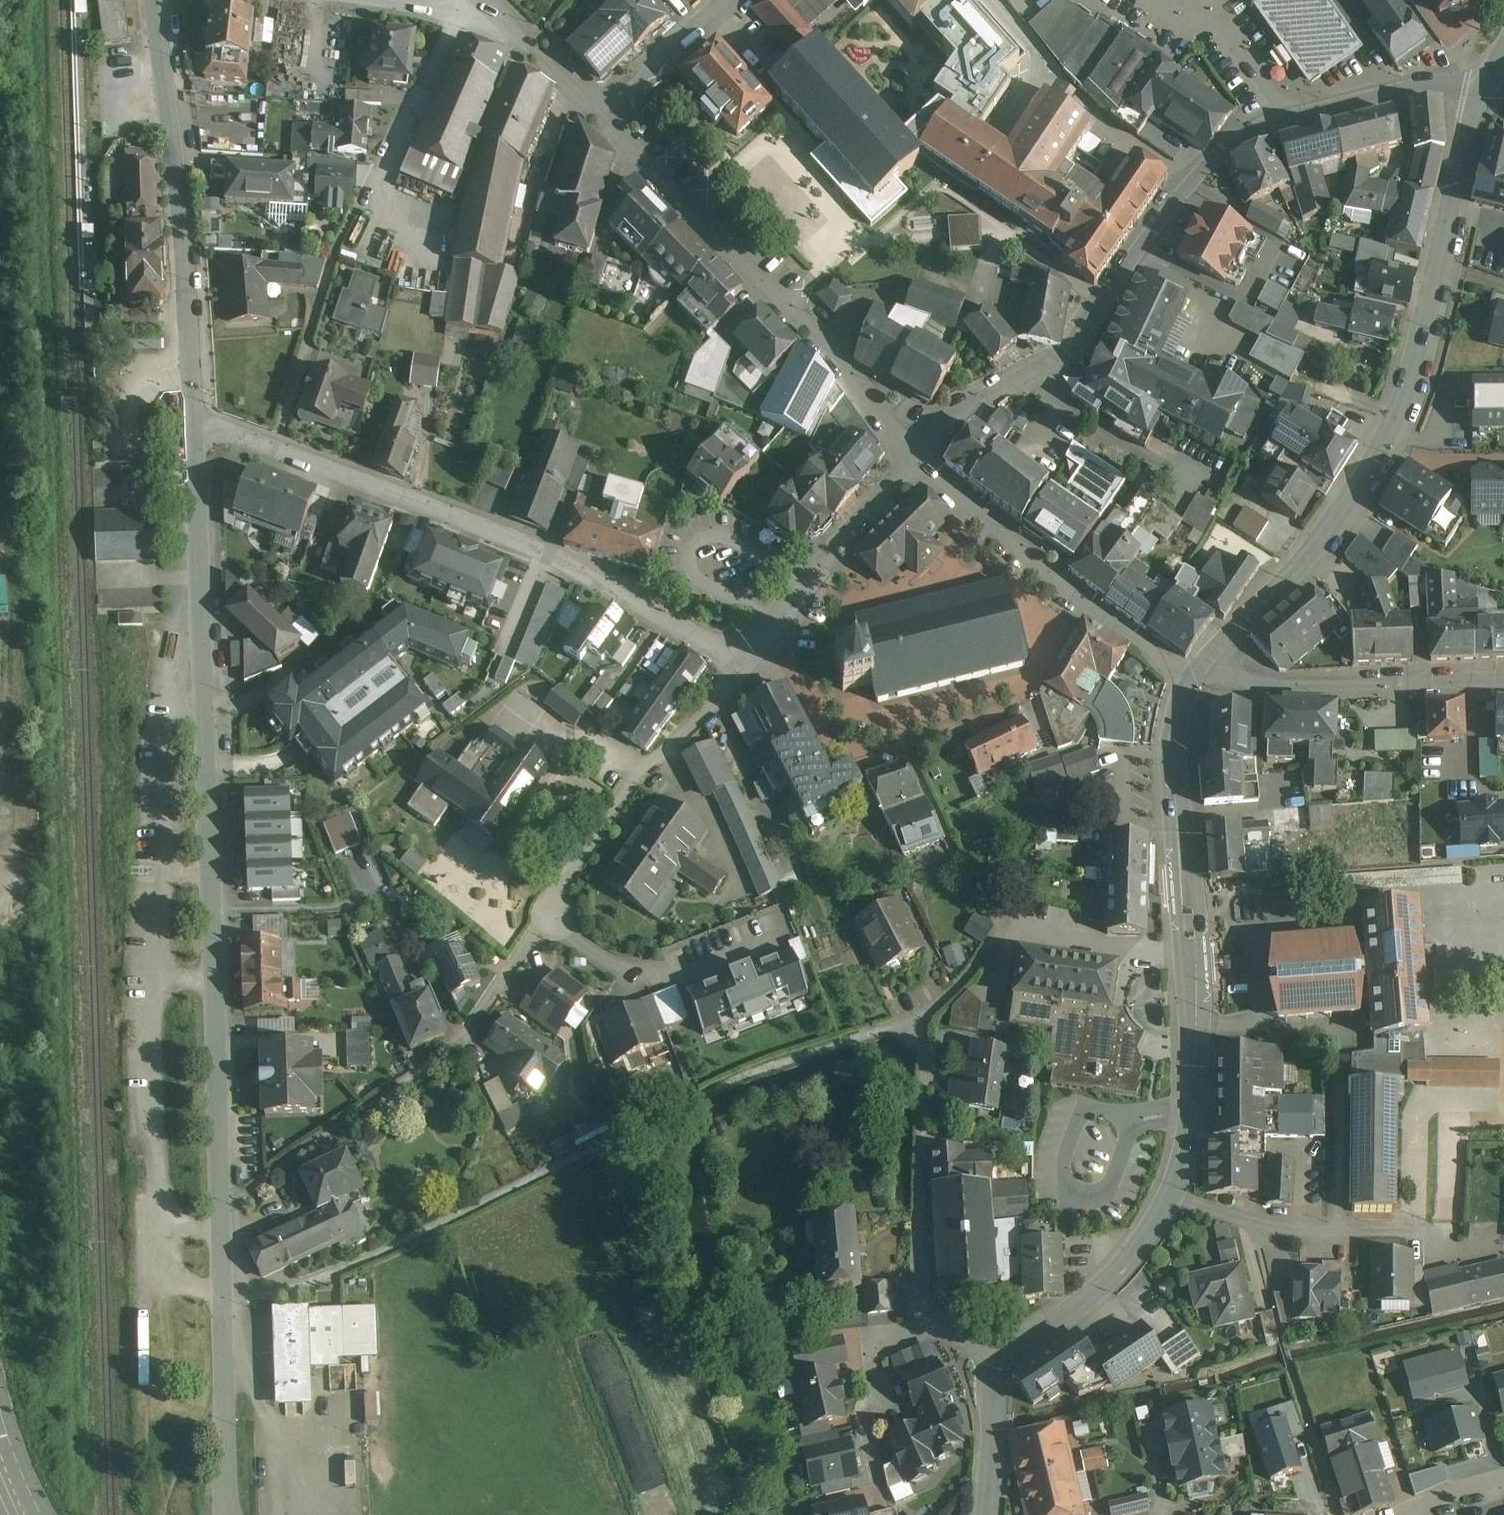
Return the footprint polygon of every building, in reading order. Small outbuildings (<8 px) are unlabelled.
[(105,46),(130,43),(125,0),(98,0),(105,46)] [(584,1),(602,19),(621,0),(585,0),(584,1)] [(650,0),(621,0),(602,19),(601,20),(633,51),(667,18),(656,6),(650,0)] [(754,11),(792,53),(812,35),(807,29),(793,14),(780,0),(766,0),(754,11)] [(793,14),(809,0),(780,0),(793,14)] [(793,14),(807,29),(840,0),(809,0),(793,14)] [(913,26),(914,27),(944,0),(890,0),(913,26)] [(1065,0),(1059,0),(1029,27),(1065,71),(1098,24),(1097,23),(1065,0)] [(1324,0),(1251,0),(1308,80),(1310,79),(1309,78),(1354,46),(1355,47),(1357,46),(1324,0)] [(1395,0),(1360,0),(1381,29),(1383,33),(1407,16),(1395,0)] [(1440,12),(1440,14),(1442,14),(1450,12),(1450,13),(1462,11),(1470,9),(1470,10),(1472,10),(1471,8),(1470,0),(1438,0),(1440,12)] [(86,3),(75,3),(76,17),(87,17),(86,3)] [(254,18),(213,13),(208,57),(249,62),(254,18)] [(1429,47),(1407,16),(1383,33),(1381,29),(1373,35),(1398,69),(1429,47)] [(273,44),(274,19),(257,18),(256,43),(273,44)] [(633,51),(601,20),(570,50),(601,82),(633,51)] [(1154,57),(1100,20),(1097,23),(1098,24),(1065,71),(1063,72),(1111,119),(1154,57)] [(415,37),(376,32),(370,76),(371,76),(370,85),(395,88),(396,79),(410,81),(412,65),(413,65),(414,54),(413,54),(415,37)] [(506,59),(469,44),(460,67),(498,82),(506,59)] [(773,106),(717,44),(682,76),(708,104),(702,110),(716,126),(723,121),(738,137),(773,106)] [(1133,159),(1106,199),(1089,187),(1074,176),(1061,197),(1051,190),(1078,150),(1091,130),(1069,115),(1074,106),(1057,95),(1051,103),(1045,99),(1018,140),(1023,144),(1023,145),(1028,148),(1019,162),(938,108),(902,141),(817,46),(772,87),(826,147),(812,160),(872,226),(907,195),(895,182),(919,160),(918,158),(922,152),(1069,253),(1064,261),(1063,261),(1061,263),(1095,285),(1096,284),(1096,283),(1134,227),(1134,228),(1136,225),(1165,181),(1166,181),(1167,179),(1134,157),(1133,159)] [(249,62),(208,57),(205,78),(247,83),(249,62)] [(1232,112),(1180,76),(1180,75),(1154,57),(1111,119),(1138,137),(1152,116),(1204,152),(1232,112)] [(466,198),(453,261),(457,261),(482,124),(495,94),(493,93),(498,82),(460,67),(450,63),(403,171),(466,198)] [(555,91),(509,69),(498,95),(495,94),(482,124),(532,146),(555,91)] [(382,94),(346,92),(346,104),(381,106),(382,94)] [(1443,102),(1410,105),(1413,153),(1445,150),(1446,150),(1443,102)] [(370,111),(341,108),(340,129),(338,153),(367,155),(370,111)] [(1391,111),(1333,126),(1342,161),(1343,162),(1356,159),(1375,154),(1401,147),(1391,111)] [(482,124),(457,261),(486,267),(501,271),(523,163),(524,164),(532,146),(482,124)] [(551,188),(545,186),(537,211),(564,219),(556,247),(589,256),(601,211),(598,210),(613,163),(612,159),(579,125),(579,126),(560,186),(558,190),(551,188)] [(1333,126),(1278,140),(1289,175),(1315,168),(1342,161),(1333,126)] [(340,129),(314,127),(313,151),(338,153),(340,129)] [(205,130),(206,150),(235,150),(235,129),(205,130)] [(1490,140),(1483,172),(1481,172),(1474,203),(1503,210),(1503,144),(1490,140)] [(1273,141),(1227,163),(1245,204),(1291,183),(1273,141)] [(1103,167),(1078,150),(1051,190),(1061,197),(1074,176),(1089,187),(1103,167)] [(1445,150),(1413,153),(1412,176),(1408,190),(1408,191),(1434,197),(1445,150)] [(154,152),(126,153),(127,166),(154,165),(154,152)] [(1375,154),(1356,159),(1359,173),(1367,175),(1367,176),(1379,169),(1375,154)] [(294,159),(285,158),(285,169),(292,170),(294,159)] [(311,161),(294,159),(292,170),(295,170),(293,207),(307,208),(309,208),(309,201),(311,171),(311,161)] [(329,162),(312,160),(311,161),(311,171),(320,172),(320,171),(327,172),(327,171),(328,171),(329,162)] [(158,229),(147,230),(147,210),(156,210),(154,165),(127,166),(128,209),(127,209),(131,306),(144,306),(158,305),(163,305),(162,271),(165,271),(164,250),(159,250),(158,229)] [(228,166),(214,165),(213,181),(228,182),(229,168),(228,168),(228,166)] [(285,169),(228,166),(228,168),(229,168),(228,182),(227,201),(226,201),(226,203),(268,206),(293,207),(295,170),(292,170),(285,169)] [(1315,168),(1289,175),(1302,219),(1331,212),(1320,174),(1315,168)] [(320,172),(311,171),(309,201),(318,202),(320,172)] [(353,174),(328,172),(328,171),(327,171),(327,172),(320,171),(318,202),(318,203),(325,203),(324,215),(343,216),(344,204),(351,205),(353,174)] [(1359,173),(1346,171),(1340,209),(1362,212),(1366,186),(1367,176),(1367,175),(1359,173)] [(1412,176),(1397,172),(1388,185),(1408,190),(1412,176)] [(636,183),(622,196),(627,202),(622,207),(621,209),(621,210),(621,213),(625,217),(616,226),(646,256),(642,260),(643,262),(651,255),(679,227),(636,183)] [(1408,190),(1388,185),(1387,189),(1386,197),(1397,199),(1432,207),(1434,197),(1408,191),(1408,190)] [(1387,189),(1366,186),(1362,212),(1372,214),(1381,215),(1386,197),(1387,189)] [(1397,199),(1386,197),(1381,215),(1381,216),(1392,218),(1397,199)] [(1432,207),(1397,199),(1392,218),(1392,219),(1386,246),(1421,255),(1432,207)] [(1285,219),(1257,203),(1248,220),(1276,235),(1285,219)] [(293,207),(268,206),(267,217),(270,220),(273,221),(279,227),(279,228),(280,228),(280,227),(286,221),(307,223),(307,208),(293,207)] [(1249,235),(1209,214),(1200,230),(1198,228),(1191,242),(1189,241),(1179,258),(1225,283),(1226,281),(1236,287),(1240,285),(1246,274),(1245,270),(1240,268),(1246,256),(1239,253),(1249,235)] [(1381,215),(1372,214),(1370,224),(1379,225),(1381,216),(1381,215)] [(978,219),(949,221),(950,235),(952,252),(981,249),(979,232),(978,219)] [(714,260),(680,226),(679,227),(651,255),(684,290),(713,261),(714,260)] [(94,228),(83,228),(83,243),(94,242),(94,228)] [(1355,252),(1358,238),(1333,234),(1330,248),(1355,252)] [(275,240),(262,239),(262,252),(275,252),(275,240)] [(1388,250),(1362,241),(1356,269),(1367,271),(1365,279),(1359,277),(1355,294),(1366,296),(1366,297),(1409,307),(1416,272),(1385,264),(1388,250)] [(302,256),(280,254),(279,266),(302,268),(302,256)] [(684,290),(651,255),(643,262),(651,270),(649,272),(651,279),(656,285),(662,289),(668,292),(677,283),(684,290)] [(327,258),(302,256),(302,268),(324,270),(327,258)] [(608,262),(594,257),(585,285),(599,289),(608,262)] [(457,261),(452,296),(448,320),(447,325),(471,328),(477,329),(486,267),(457,261)] [(713,261),(684,290),(692,298),(684,306),(713,333),(736,311),(729,304),(743,291),(713,261)] [(263,264),(225,267),(230,323),(268,321),(265,284),(263,264)] [(279,266),(263,264),(265,284),(304,287),(302,268),(279,266)] [(324,270),(302,268),(304,287),(318,289),(324,270)] [(1060,278),(1030,273),(1021,272),(1019,285),(1027,286),(1018,339),(1061,347),(1071,289),(1060,278)] [(357,275),(347,305),(342,303),(336,321),(383,337),(387,319),(367,312),(377,282),(357,275)] [(1186,299),(1138,275),(1090,377),(1166,419),(1186,376),(1156,361),(1186,299)] [(834,281),(818,296),(834,314),(851,298),(834,281)] [(1290,293),(1269,282),(1257,302),(1278,314),(1280,312),(1290,293)] [(966,300),(916,283),(905,313),(930,322),(931,322),(956,331),(966,300)] [(530,293),(523,309),(540,316),(547,300),(530,293)] [(452,296),(436,294),(432,317),(448,320),(452,296)] [(905,313),(904,312),(876,303),(856,359),(856,361),(931,404),(956,360),(920,340),(930,322),(905,313)] [(1356,307),(1335,303),(1333,314),(1353,319),(1356,307)] [(1274,322),(1238,304),(1229,320),(1266,338),(1274,323),(1274,322)] [(1492,304),(1483,342),(1503,347),(1503,307),(1492,304)] [(1394,315),(1356,307),(1353,319),(1349,334),(1349,335),(1388,344),(1394,315)] [(1017,343),(988,308),(965,328),(994,363),(1017,343)] [(1333,314),(1319,311),(1316,326),(1349,334),(1353,319),(1333,314)] [(1298,322),(1280,312),(1278,314),(1274,322),(1274,323),(1293,333),(1298,322)] [(797,347),(764,313),(736,341),(756,362),(768,374),(769,373),(797,347)] [(1293,333),(1274,323),(1266,338),(1292,350),(1299,336),(1298,336),(1293,333)] [(471,328),(447,325),(446,335),(470,338),(471,328)] [(1312,340),(1299,334),(1298,336),(1299,336),(1292,350),(1303,355),(1312,340)] [(717,337),(696,357),(725,369),(731,352),(717,337)] [(1292,350),(1266,338),(1253,361),(1290,381),(1304,356),(1303,355),(1292,350)] [(370,339),(365,355),(375,358),(380,342),(370,339)] [(799,348),(761,418),(806,437),(823,405),(834,384),(799,348)] [(441,361),(415,357),(411,384),(438,388),(441,361)] [(725,369),(696,357),(685,386),(715,397),(725,369)] [(756,362),(741,377),(757,393),(773,377),(769,373),(768,374),(756,362)] [(373,388),(315,368),(301,410),(302,410),(319,417),(334,421),(339,406),(364,415),(373,388)] [(1206,379),(1189,370),(1186,376),(1166,419),(1218,443),(1224,431),(1217,428),(1230,402),(1235,404),(1237,400),(1243,388),(1210,371),(1206,379)] [(1157,414),(1090,377),(1081,393),(1102,408),(1119,419),(1128,425),(1146,435),(1157,414)] [(880,447),(835,384),(834,384),(823,405),(848,440),(852,435),(874,454),(880,447)] [(1474,384),(1475,430),(1503,430),(1503,384),(1474,384)] [(1311,393),(1289,385),(1281,399),(1306,408),(1311,393)] [(715,397),(685,386),(676,411),(706,422),(715,397)] [(1102,408),(1081,393),(1076,403),(1097,417),(1102,408)] [(399,399),(387,433),(402,438),(414,405),(399,399)] [(1242,402),(1237,400),(1235,404),(1230,402),(1217,428),(1224,431),(1234,435),(1239,424),(1249,429),(1259,411),(1256,404),(1248,400),(1242,402)] [(1324,427),(1291,406),(1268,443),(1283,453),(1275,466),(1278,468),(1314,491),(1325,498),(1357,448),(1355,447),(1339,437),(1347,423),(1332,413),(1324,427)] [(319,417),(302,410),(300,417),(302,421),(312,425),(316,423),(317,423),(319,417)] [(1013,420),(1002,411),(992,424),(992,423),(985,433),(1000,445),(1008,435),(1007,435),(1014,426),(1010,423),(1013,420)] [(1128,425),(1119,419),(1114,430),(1123,436),(1128,425)] [(1146,435),(1128,425),(1123,436),(1145,449),(1151,437),(1146,435)] [(751,444),(729,426),(726,430),(747,449),(751,444)] [(975,426),(946,465),(971,484),(1000,445),(985,433),(975,426)] [(747,449),(726,430),(705,456),(709,459),(698,473),(703,477),(696,484),(721,505),(760,459),(747,449)] [(387,433),(373,469),(404,481),(418,444),(402,438),(387,433)] [(848,440),(828,464),(856,489),(881,460),(874,454),(852,435),(848,440)] [(581,448),(554,438),(538,479),(565,489),(581,448)] [(1268,443),(1260,456),(1275,466),(1283,453),(1268,443)] [(1049,482),(1000,445),(971,484),(1022,523),(1049,482)] [(1127,482),(1073,445),(1066,460),(1081,470),(1062,498),(1099,523),(1127,482)] [(594,452),(581,448),(565,489),(578,494),(594,452)] [(494,460),(484,481),(505,491),(515,470),(494,460)] [(828,464),(823,460),(797,490),(827,516),(834,522),(860,491),(856,489),(828,464)] [(1451,495),(1407,467),(1381,508),(1425,536),(1442,510),(1451,495)] [(1314,491),(1278,468),(1277,470),(1279,471),(1261,499),(1295,521),(1314,491)] [(1500,474),(1496,470),(1479,471),(1479,478),(1473,484),(1473,515),(1500,515),(1500,474)] [(286,485),(252,472),(243,495),(236,514),(237,514),(253,520),(270,526),(286,485)] [(538,479),(527,475),(509,519),(548,533),(565,489),(538,479)] [(644,492),(610,482),(604,502),(616,505),(612,519),(634,525),(642,498),(644,492)] [(314,495),(286,485),(270,526),(283,531),(299,537),(314,495)] [(243,495),(225,488),(226,526),(232,528),(237,514),(236,514),(243,495)] [(797,490),(794,488),(767,519),(796,544),(797,542),(802,546),(814,532),(818,536),(822,535),(830,526),(830,523),(825,519),(827,516),(797,490)] [(1062,498),(1050,489),(1025,526),(1074,559),(1099,523),(1062,498)] [(922,490),(855,554),(883,583),(905,562),(927,540),(949,518),(922,490)] [(1182,522),(1142,491),(1125,515),(1140,526),(1139,529),(1151,537),(1154,533),(1167,542),(1182,522)] [(1217,507),(1197,495),(1191,505),(1211,517),(1217,507)] [(642,498),(634,525),(659,533),(667,505),(642,498)] [(1246,505),(1232,526),(1257,543),(1271,521),(1246,505)] [(1125,515),(1116,508),(1093,540),(1108,551),(1117,538),(1126,545),(1128,544),(1139,529),(1140,526),(1125,515)] [(612,519),(575,509),(565,547),(612,562),(648,572),(659,533),(634,525),(612,519)] [(392,524),(351,510),(339,543),(342,544),(353,548),(355,549),(380,558),(392,524)] [(1462,523),(1442,510),(1425,536),(1445,548),(1462,523)] [(155,514),(95,516),(96,562),(156,560),(155,514)] [(253,520),(237,514),(232,528),(232,529),(248,534),(253,520)] [(299,537),(283,531),(278,545),(294,551),(299,537)] [(1418,547),(1395,533),(1381,555),(1389,562),(1408,579),(1409,585),(1427,578),(1431,572),(1410,559),(1418,547)] [(498,564),(482,558),(483,554),(457,543),(455,547),(429,536),(411,581),(489,613),(507,568),(498,564)] [(1381,555),(1359,536),(1344,557),(1372,581),(1389,562),(1381,555)] [(1126,545),(1117,538),(1108,551),(1128,567),(1135,559),(1136,559),(1140,553),(1128,544),(1126,545)] [(1093,540),(1092,539),(1069,572),(1104,599),(1103,601),(1104,601),(1128,567),(1108,551),(1093,540)] [(927,540),(905,562),(917,575),(940,552),(927,540)] [(341,548),(330,544),(323,565),(321,570),(337,576),(339,571),(346,573),(355,549),(353,548),(351,553),(341,549),(341,548)] [(353,548),(342,544),(341,548),(341,549),(351,553),(353,548)] [(1241,557),(1227,547),(1220,557),(1234,567),(1241,557)] [(380,558),(355,549),(346,573),(342,585),(367,594),(380,558)] [(1216,554),(1201,580),(1195,601),(1206,608),(1234,567),(1220,557),(1216,554)] [(1234,567),(1206,608),(1224,620),(1259,569),(1241,557),(1234,567)] [(1169,602),(1140,582),(1149,569),(1136,559),(1104,601),(1116,610),(1146,631),(1148,632),(1169,602)] [(1169,602),(1148,632),(1186,658),(1214,618),(1194,604),(1195,601),(1201,580),(1184,570),(1175,587),(1178,589),(1169,602)] [(293,634),(227,572),(228,613),(253,636),(276,658),(282,654),(301,642),(293,634)] [(1453,577),(1427,578),(1429,628),(1478,626),(1477,602),(1462,602),(1456,603),(1454,578),(1453,577)] [(1004,583),(856,620),(864,652),(835,659),(843,693),(872,685),(877,704),(1025,667),(1004,583)] [(1384,583),(1357,592),(1368,620),(1398,620),(1384,583)] [(547,585),(543,595),(565,605),(566,601),(570,594),(547,585)] [(1420,585),(1409,586),(1410,608),(1422,608),(1420,585)] [(1327,610),(1309,589),(1251,638),(1280,672),(1286,672),(1340,626),(1327,610)] [(1476,593),(1462,594),(1462,602),(1477,602),(1476,593)] [(543,595),(538,607),(560,616),(565,605),(543,595)] [(1349,619),(1336,602),(1327,610),(1340,626),(1349,619)] [(538,607),(533,618),(556,627),(557,624),(560,616),(538,607)] [(588,609),(571,634),(575,637),(564,651),(581,663),(589,652),(588,652),(608,623),(588,609)] [(472,639),(405,612),(373,636),(394,663),(410,651),(459,671),(472,639)] [(253,636),(228,613),(230,666),(249,680),(246,674),(244,664),(244,645),(250,645),(253,636)] [(613,615),(608,623),(588,652),(589,652),(602,661),(606,656),(612,660),(634,629),(613,615)] [(533,618),(529,629),(551,638),(556,627),(533,618)] [(1368,620),(1349,622),(1353,664),(1413,662),(1411,619),(1398,620),(1368,620)] [(1118,699),(1106,687),(1108,683),(1129,648),(1084,620),(1044,686),(1082,708),(1083,708),(1090,713),(1095,718),(1098,725),(1100,733),(1100,741),(1107,742),(1107,744),(1109,744),(1109,743),(1129,746),(1130,729),(1126,713),(1118,699)] [(319,637),(304,622),(293,634),(301,642),(308,648),(319,637)] [(1478,626),(1479,660),(1503,660),(1503,625),(1478,626)] [(1429,628),(1431,662),(1479,660),(1478,626),(1429,628)] [(529,629),(524,640),(547,649),(551,638),(529,629)] [(276,658),(253,636),(250,645),(244,645),(244,664),(246,674),(249,680),(249,681),(282,669),(286,661),(282,654),(276,658)] [(373,637),(299,694),(291,684),(265,704),(272,714),(270,717),(290,743),(299,737),(316,758),(314,759),(335,786),(431,712),(410,685),(408,687),(391,665),(394,663),(373,636),(373,637)] [(524,640),(520,651),(542,660),(547,649),(524,640)] [(706,668),(681,650),(658,683),(683,701),(706,668)] [(542,660),(520,651),(515,662),(532,669),(537,671),(542,660)] [(515,662),(504,657),(495,679),(506,684),(515,662)] [(683,701),(658,683),(640,709),(665,726),(682,702),(683,701)] [(1082,708),(1044,686),(1040,693),(1058,749),(1070,745),(1082,727),(1090,713),(1083,708),(1082,708)] [(607,713),(614,695),(591,687),(584,705),(607,713)] [(786,687),(746,710),(764,743),(770,755),(810,734),(786,687)] [(587,712),(558,689),(547,704),(547,705),(551,700),(578,722),(574,726),(575,727),(587,712)] [(1336,702),(1267,700),(1266,745),(1268,745),(1268,763),(1289,763),(1289,745),(1310,746),(1309,764),(1315,764),(1314,790),(1336,791),(1337,767),(1331,766),(1331,746),(1334,747),(1336,702)] [(1463,703),(1426,705),(1428,742),(1451,740),(1451,741),(1464,741),(1463,703)] [(1248,709),(1215,708),(1213,764),(1246,762),(1247,740),(1248,709)] [(640,709),(622,734),(647,752),(665,726),(640,709)] [(747,711),(732,719),(749,751),(764,743),(747,711)] [(1021,720),(965,747),(979,777),(980,778),(981,778),(1036,752),(1021,720)] [(1376,731),(1376,752),(1416,750),(1415,729),(1376,731)] [(495,730),(480,751),(472,746),(457,767),(438,753),(417,783),(423,787),(408,808),(435,827),(450,806),(468,819),(466,821),(496,842),(549,766),(520,745),(519,747),(495,730)] [(851,765),(831,775),(810,734),(770,755),(776,766),(788,790),(803,818),(825,807),(863,788),(851,765)] [(1257,740),(1247,740),(1246,762),(1255,761),(1257,740)] [(1428,742),(1425,742),(1427,787),(1453,786),(1451,741),(1451,740),(1428,742)] [(769,863),(741,798),(712,742),(684,757),(704,796),(710,797),(715,794),(761,898),(773,893),(781,890),(778,883),(769,863)] [(1492,752),(1479,752),(1479,774),(1492,774),(1492,752)] [(1096,761),(1076,768),(1073,758),(1063,761),(1069,781),(1099,772),(1096,761)] [(1059,759),(1048,762),(1052,772),(1032,778),(1035,789),(1065,779),(1059,759)] [(1213,764),(1202,765),(1205,805),(1258,802),(1256,772),(1255,772),(1255,761),(1246,762),(1213,764)] [(1048,762),(1029,769),(1032,778),(1052,772),(1048,762)] [(920,788),(907,765),(867,779),(897,843),(898,842),(937,829),(918,789),(920,788)] [(788,790),(776,766),(761,774),(774,797),(788,790)] [(747,776),(737,780),(747,802),(757,797),(747,776)] [(979,777),(970,782),(979,800),(989,795),(981,778),(980,778),(979,777)] [(1368,803),(1367,785),(1355,785),(1357,804),(1368,803)] [(289,794),(247,795),(247,819),(290,818),(289,794)] [(661,799),(602,883),(649,915),(672,882),(678,873),(691,854),(707,832),(661,799)] [(1477,805),(1477,808),(1461,810),(1463,845),(1480,844),(1480,847),(1497,846),(1497,843),(1503,842),(1503,806),(1494,807),(1494,804),(1477,805)] [(825,807),(803,818),(813,837),(834,826),(825,807)] [(1309,833),(1309,809),(1275,808),(1274,832),(1309,833)] [(335,853),(363,844),(352,811),(324,821),(335,853)] [(290,818),(247,819),(248,843),(291,842),(290,818)] [(1064,821),(1043,819),(1042,830),(1058,831),(1063,832),(1064,821)] [(1203,879),(1272,876),(1269,822),(1200,826),(1203,879)] [(937,829),(898,842),(903,853),(943,840),(937,829)] [(1063,832),(1058,831),(1057,842),(1078,844),(1079,833),(1063,832)] [(1148,839),(1110,838),(1110,856),(1109,884),(1146,886),(1148,839)] [(291,842),(248,843),(249,867),(292,865),(291,842)] [(405,858),(420,872),(425,866),(410,852),(405,858)] [(725,878),(691,854),(678,873),(712,897),(725,878)] [(793,877),(783,856),(769,863),(778,883),(793,877)] [(1110,856),(1098,856),(1097,885),(1109,885),(1109,884),(1110,856)] [(292,865),(249,867),(250,891),(293,890),(292,865)] [(1462,867),(1435,869),(1436,885),(1463,883),(1462,867)] [(672,882),(649,915),(659,922),(682,889),(672,882)] [(1146,886),(1109,884),(1109,885),(1107,936),(1145,937),(1146,886)] [(781,890),(773,893),(778,903),(785,900),(781,890)] [(897,903),(858,924),(881,970),(921,950),(897,903)] [(1351,939),(1318,941),(1318,946),(1307,947),(1307,942),(1273,945),(1270,979),(1276,978),(1277,989),(1271,989),(1280,1022),(1314,1020),(1313,1014),(1324,1014),(1324,1019),(1358,1016),(1359,1004),(1371,1003),(1374,1039),(1375,1039),(1375,1054),(1353,1058),(1352,1084),(1350,1084),(1350,1086),(1351,1086),(1351,1101),(1350,1101),(1350,1103),(1353,1103),(1353,1182),(1352,1182),(1351,1183),(1352,1183),(1352,1212),(1394,1213),(1394,1184),(1395,1184),(1395,1182),(1394,1182),(1395,1141),(1396,1141),(1395,1139),(1395,1103),(1401,1104),(1401,1067),(1426,1066),(1423,1036),(1427,1035),(1416,907),(1363,911),(1366,949),(1355,950),(1351,939)] [(310,918),(286,918),(286,942),(310,941),(310,918)] [(280,942),(243,943),(244,984),(281,983),(280,942)] [(950,967),(966,961),(960,943),(944,949),(950,967)] [(387,946),(367,955),(375,970),(394,961),(387,946)] [(464,948),(435,961),(460,1016),(471,1000),(467,991),(481,984),(464,948)] [(1117,966),(1021,952),(1015,992),(1006,991),(1002,1017),(1011,1018),(1010,1026),(1053,1032),(1047,1074),(1053,1075),(1051,1087),(1101,1094),(1101,1093),(1136,1098),(1141,1062),(1128,1045),(1139,1033),(1141,1035),(1143,1033),(1136,1027),(1133,1023),(1130,1019),(1128,1014),(1126,1015),(1127,1018),(1113,1024),(1110,1020),(1117,966)] [(689,994),(705,1036),(808,998),(793,956),(689,994)] [(403,971),(383,980),(395,1010),(415,1001),(403,971)] [(586,996),(557,974),(536,1002),(536,1003),(564,1024),(586,996)] [(299,982),(281,983),(282,1002),(299,1001),(299,982)] [(281,983),(244,984),(245,1011),(282,1010),(282,1002),(281,983)] [(969,992),(953,1008),(951,1027),(970,1030),(973,1011),(980,1003),(969,992)] [(395,1010),(394,1010),(411,1051),(445,1037),(428,996),(415,1001),(395,1010)] [(564,1024),(536,1003),(536,1002),(531,998),(522,1010),(556,1036),(564,1024)] [(653,998),(634,1005),(636,1010),(643,1007),(654,1036),(666,1031),(653,998)] [(980,1003),(973,1011),(970,1030),(978,1031),(982,1005),(980,1003)] [(636,1010),(606,1022),(611,1037),(603,1040),(610,1058),(618,1055),(620,1059),(657,1045),(654,1036),(643,1007),(636,1010)] [(352,1028),(371,1028),(371,1017),(352,1017),(352,1028)] [(548,1049),(507,1019),(489,1045),(512,1062),(530,1074),(548,1049)] [(259,1031),(293,1031),(293,1022),(259,1022),(259,1031)] [(371,1032),(347,1033),(348,1069),(372,1068),(371,1032)] [(311,1046),(263,1047),(264,1074),(260,1074),(260,1088),(264,1088),(265,1115),(313,1114),(312,1099),(322,1099),(321,1059),(311,1060),(311,1046)] [(1241,1051),(1217,1051),(1216,1140),(1230,1138),(1261,1138),(1263,1138),(1263,1100),(1282,1100),(1282,1099),(1282,1051),(1282,1046),(1241,1046),(1241,1051)] [(1010,1052),(979,1048),(975,1074),(954,1071),(949,1104),(995,1111),(1001,1065),(1008,1066),(1010,1052)] [(548,1049),(530,1074),(512,1062),(505,1072),(538,1096),(545,1086),(547,1087),(565,1062),(548,1049)] [(1503,1095),(1503,1066),(1442,1061),(1440,1090),(1503,1095)] [(499,1080),(484,1087),(498,1116),(513,1108),(499,1080)] [(1313,1099),(1282,1099),(1282,1100),(1263,1100),(1263,1138),(1313,1138),(1313,1099)] [(1325,1099),(1313,1099),(1313,1138),(1325,1138),(1325,1099)] [(1216,1140),(1206,1140),(1208,1194),(1256,1192),(1255,1171),(1259,1171),(1259,1166),(1255,1166),(1255,1161),(1261,1161),(1261,1138),(1232,1138),(1230,1138),(1216,1140)] [(964,1148),(931,1151),(933,1185),(966,1183),(965,1157),(964,1148)] [(990,1156),(965,1157),(966,1183),(991,1181),(990,1156)] [(347,1157),(302,1177),(318,1213),(347,1199),(363,1192),(347,1157)] [(1295,1164),(1272,1161),(1268,1204),(1291,1206),(1295,1164)] [(1026,1183),(991,1185),(994,1221),(1028,1219),(1026,1183)] [(320,1216),(296,1227),(295,1227),(249,1248),(263,1278),(362,1232),(347,1199),(318,1213),(320,1216)] [(854,1216),(813,1220),(820,1292),(861,1288),(854,1216)] [(362,1232),(347,1239),(352,1248),(366,1241),(362,1232)] [(1064,1240),(1020,1241),(1021,1304),(1065,1303),(1064,1240)] [(1411,1255),(1374,1255),(1374,1299),(1410,1299),(1411,1299),(1411,1277),(1411,1255)] [(1322,1276),(1294,1276),(1293,1296),(1293,1321),(1294,1321),(1324,1321),(1324,1319),(1337,1319),(1338,1294),(1348,1294),(1348,1265),(1322,1264),(1322,1276)] [(1423,1276),(1430,1309),(1432,1316),(1503,1299),(1503,1265),(1458,1276),(1457,1268),(1423,1276)] [(1240,1268),(1189,1280),(1194,1302),(1209,1298),(1216,1328),(1252,1320),(1240,1268)] [(1430,1309),(1423,1276),(1411,1277),(1411,1299),(1410,1299),(1410,1309),(1430,1309)] [(890,1286),(866,1288),(868,1315),(892,1313),(890,1286)] [(1293,1296),(1274,1295),(1281,1326),(1294,1326),(1294,1321),(1293,1321),(1293,1296)] [(307,1310),(276,1311),(279,1385),(309,1384),(307,1310)] [(1272,1313),(1259,1316),(1265,1339),(1277,1336),(1272,1313)] [(1059,1348),(1013,1379),(1033,1407),(1047,1397),(1050,1401),(1059,1395),(1056,1391),(1066,1384),(1079,1399),(1111,1388),(1150,1369),(1161,1361),(1162,1360),(1157,1352),(1141,1329),(1142,1329),(1141,1328),(1104,1354),(1089,1353),(1076,1335),(1059,1347),(1059,1348)] [(1185,1333),(1157,1352),(1162,1360),(1161,1361),(1172,1376),(1200,1356),(1185,1333)] [(1454,1334),(1454,1349),(1475,1349),(1474,1333),(1454,1334)] [(841,1341),(794,1352),(797,1368),(828,1361),(830,1367),(846,1364),(841,1341)] [(899,1365),(899,1360),(930,1360),(930,1347),(895,1348),(895,1365),(899,1365)] [(1458,1351),(1404,1366),(1414,1401),(1468,1386),(1458,1351)] [(828,1361),(797,1368),(801,1381),(831,1374),(830,1367),(828,1361)] [(924,1425),(907,1432),(906,1432),(889,1439),(896,1455),(896,1457),(896,1460),(897,1464),(883,1469),(888,1491),(908,1483),(909,1484),(912,1483),(915,1483),(917,1482),(920,1481),(922,1479),(923,1478),(926,1476),(924,1472),(936,1467),(934,1462),(952,1454),(949,1449),(961,1444),(956,1432),(960,1430),(945,1395),(950,1393),(943,1376),(941,1377),(935,1365),(904,1378),(909,1390),(907,1391),(915,1409),(917,1408),(924,1425)] [(801,1381),(798,1382),(801,1396),(797,1397),(801,1415),(805,1414),(808,1428),(843,1419),(840,1404),(842,1403),(839,1389),(836,1390),(833,1374),(801,1381)] [(1495,1381),(1503,1414),(1503,1379),(1495,1381)] [(309,1384),(279,1385),(279,1403),(310,1402),(309,1384)] [(376,1422),(377,1394),(363,1394),(363,1422),(376,1422)] [(1284,1423),(1290,1441),(1304,1436),(1294,1404),(1267,1412),(1272,1427),(1284,1423)] [(1207,1409),(1165,1418),(1163,1418),(1164,1420),(1168,1439),(1166,1440),(1170,1454),(1217,1444),(1209,1410),(1209,1408),(1207,1408),(1207,1409)] [(1475,1412),(1427,1425),(1435,1454),(1483,1441),(1475,1412)] [(1369,1417),(1322,1432),(1330,1457),(1331,1457),(1374,1444),(1377,1443),(1369,1417)] [(1290,1441),(1284,1423),(1272,1427),(1255,1432),(1271,1481),(1300,1471),(1290,1441)] [(1009,1438),(1026,1514),(1083,1514),(1063,1426),(1009,1438)] [(835,1433),(803,1441),(807,1454),(838,1447),(835,1433)] [(1243,1438),(1217,1444),(1220,1459),(1225,1458),(1231,1461),(1246,1458),(1243,1438)] [(1217,1444),(1170,1454),(1173,1468),(1175,1468),(1179,1487),(1179,1488),(1179,1489),(1181,1489),(1223,1479),(1223,1480),(1225,1479),(1224,1477),(1220,1459),(1217,1444)] [(1331,1457),(1350,1514),(1359,1514),(1394,1504),(1374,1444),(1331,1457)] [(807,1454),(805,1455),(812,1487),(823,1484),(848,1479),(856,1477),(849,1445),(838,1447),(807,1454)] [(1106,1448),(1081,1450),(1083,1471),(1108,1469),(1106,1448)] [(1447,1482),(1444,1468),(1409,1477),(1415,1496),(1447,1482)] [(848,1479),(823,1484),(826,1497),(850,1492),(848,1479)] [(1110,1504),(1112,1514),(1135,1514),(1149,1512),(1145,1496),(1110,1504)] [(814,1513),(815,1514),(865,1514),(862,1502),(814,1513)]
